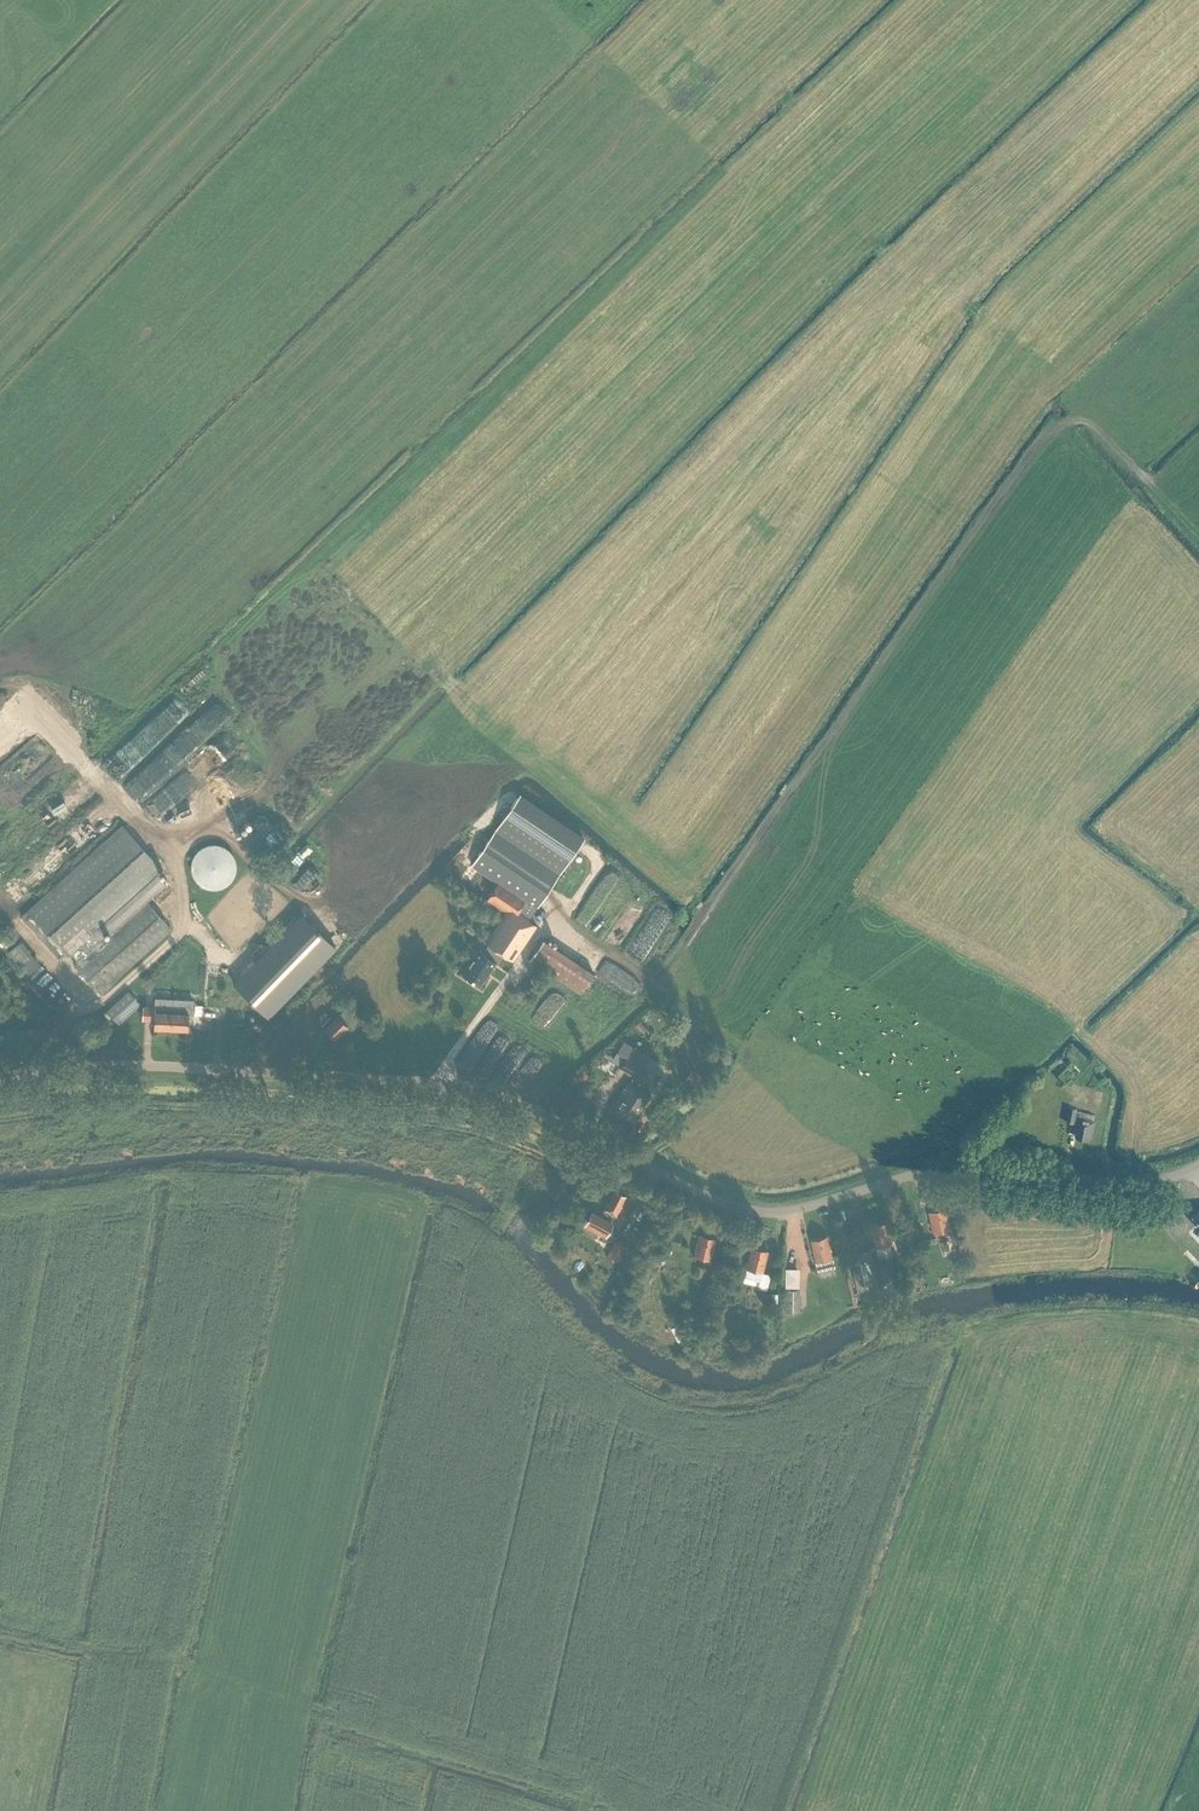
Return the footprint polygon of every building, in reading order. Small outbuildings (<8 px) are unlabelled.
[(205,750),(170,783),(182,796),(218,763),(205,750)] [(520,796),(472,864),(499,882),(488,899),(506,912),(485,942),(488,944),(483,953),(478,950),(472,958),(471,957),(467,963),(469,964),(463,972),(481,984),(495,962),(496,963),(502,953),(513,961),(537,926),(529,920),(584,839),(520,796)] [(106,937),(98,928),(163,869),(123,824),(27,911),(68,956),(71,953),(79,962),(76,964),(102,993),(112,985),(110,983),(171,927),(147,900),(106,937)] [(216,889),(222,888),(227,885),(232,881),(235,875),(237,869),(237,863),(235,857),(232,852),(227,848),(222,845),(216,844),(209,844),(204,846),(199,850),(195,855),(192,860),(191,866),(192,872),(195,878),(199,883),(204,887),(209,889),(216,889)] [(234,984),(268,1017),(336,946),(303,913),(234,984)] [(548,972),(561,951),(544,939),(530,960),(548,972)] [(9,951),(29,974),(39,965),(19,942),(9,951)] [(561,951),(548,972),(580,994),(594,973),(561,951)] [(171,1028),(173,998),(156,997),(155,1006),(144,1005),(143,1019),(154,1020),(154,1027),(171,1028)] [(173,998),(171,1028),(188,1029),(189,1013),(193,1014),(194,1000),(173,998)] [(360,1020),(350,1012),(346,1007),(338,1016),(338,1015),(326,1028),(335,1038),(348,1025),(352,1029),(360,1020)] [(326,1010),(317,1019),(323,1025),(332,1016),(326,1010)] [(647,1028),(639,1020),(635,1024),(643,1032),(647,1028)] [(0,1035),(0,1044),(8,1040),(5,1033),(0,1035)] [(638,1078),(644,1068),(643,1067),(650,1056),(624,1040),(617,1052),(626,1058),(620,1068),(634,1076),(638,1078)] [(648,1085),(655,1074),(644,1068),(638,1078),(634,1076),(630,1082),(628,1080),(614,1105),(617,1106),(615,1109),(624,1115),(628,1109),(637,1114),(649,1093),(644,1090),(647,1084),(648,1085)] [(696,1084),(702,1074),(693,1068),(686,1078),(696,1084)] [(1094,1118),(1095,1113),(1077,1109),(1077,1107),(1069,1105),(1066,1120),(1074,1122),(1074,1118),(1078,1118),(1075,1131),(1078,1131),(1078,1135),(1088,1137),(1089,1134),(1092,1134),(1095,1119),(1094,1118)] [(620,1205),(625,1195),(615,1190),(609,1202),(607,1202),(603,1209),(604,1210),(601,1216),(593,1212),(585,1225),(604,1236),(615,1215),(616,1216),(622,1205),(620,1205)] [(934,1232),(950,1228),(945,1207),(929,1211),(934,1232)] [(880,1264),(893,1261),(891,1254),(894,1253),(891,1242),(892,1242),(887,1221),(871,1225),(880,1264)] [(680,1247),(685,1228),(674,1224),(668,1244),(680,1247)] [(910,1244),(919,1242),(917,1231),(907,1233),(910,1244)] [(711,1258),(716,1238),(700,1234),(695,1255),(711,1258)] [(582,1235),(578,1245),(588,1249),(592,1240),(582,1235)] [(819,1271),(835,1267),(827,1236),(811,1240),(819,1271)] [(626,1267),(636,1249),(617,1238),(606,1255),(626,1267)] [(763,1271),(768,1250),(752,1246),(747,1267),(749,1268),(749,1269),(747,1268),(744,1280),(758,1284),(757,1285),(759,1285),(759,1287),(767,1289),(771,1273),(763,1271)] [(897,1263),(909,1260),(906,1246),(894,1249),(897,1263)] [(876,1259),(873,1259),(871,1248),(847,1253),(848,1255),(844,1255),(846,1266),(847,1266),(849,1274),(854,1273),(858,1292),(880,1287),(876,1268),(878,1267),(876,1259)] [(702,1276),(704,1267),(698,1265),(695,1274),(702,1276)] [(801,1311),(801,1288),(785,1289),(785,1298),(782,1298),(782,1306),(785,1306),(785,1311),(801,1311)]
